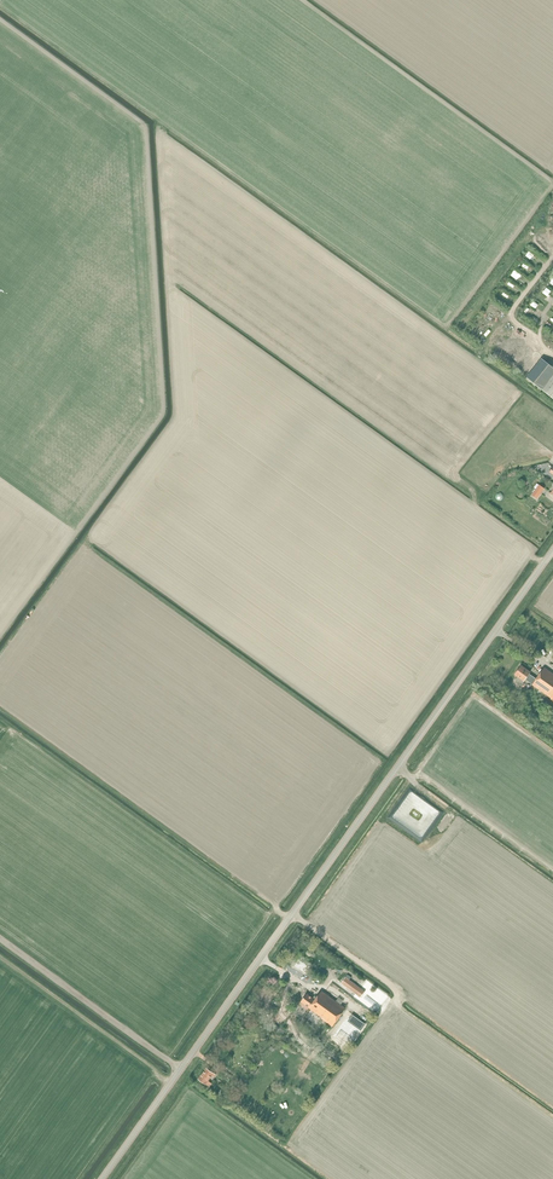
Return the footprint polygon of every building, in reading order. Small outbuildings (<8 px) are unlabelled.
[(525,379),(540,391),(541,389),(552,399),(552,368),(542,358),(525,379)] [(536,490),(532,495),(537,498),(540,494),(544,489),(544,488),(539,485),(536,490)] [(525,679),(532,685),(536,679),(529,674),(530,672),(521,666),(515,675),(524,681),(525,679)] [(536,679),(532,685),(551,698),(550,699),(552,701),(552,674),(544,668),(536,679)] [(345,977),(341,982),(354,992),(353,994),(354,995),(356,993),(360,997),(365,992),(349,980),(352,977),(348,974),(345,977)] [(315,998),(309,1007),(322,1017),(321,1018),(332,1026),(345,1008),(321,991),(315,998)] [(300,1001),(309,1007),(315,998),(307,992),(300,1001)] [(207,1068),(198,1079),(209,1087),(212,1083),(208,1081),(212,1076),(214,1077),(216,1075),(207,1068)] [(221,1068),(217,1073),(228,1082),(232,1077),(221,1068)]
